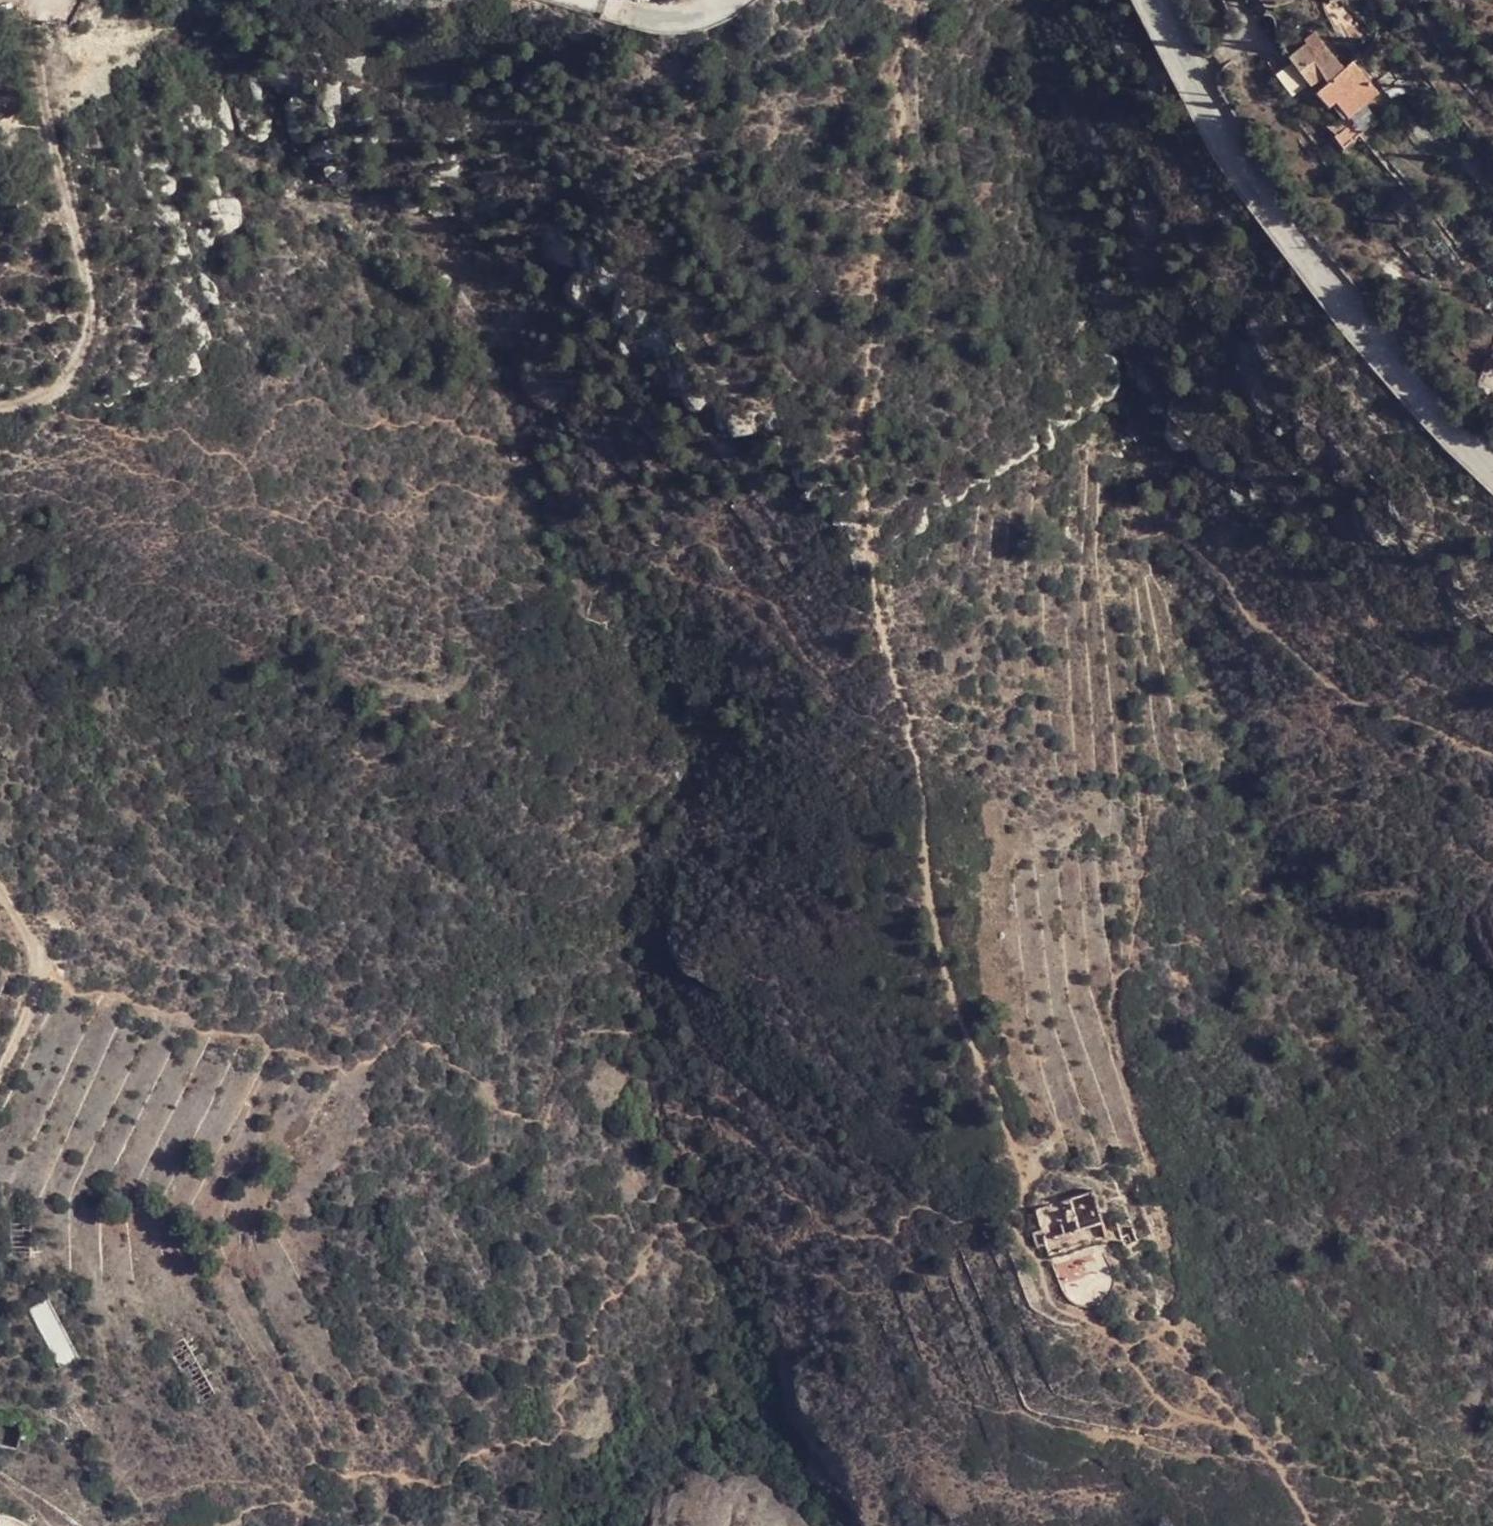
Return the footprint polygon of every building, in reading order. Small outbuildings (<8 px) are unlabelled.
[(1353,0),(1333,0),(1331,1),(1349,44),(1368,35),(1353,0)] [(1339,45),(1321,51),(1311,58),(1315,64),(1303,73),(1328,109),(1341,102),(1351,118),(1378,94),(1354,63),(1339,45)] [(1083,1199),(1038,1211),(1043,1232),(1034,1234),(1038,1247),(1047,1244),(1050,1254),(1094,1242),(1090,1227),(1101,1225),(1095,1205),(1085,1207),(1083,1199)] [(24,1309),(55,1367),(75,1355),(46,1304),(42,1299),(24,1309)]
